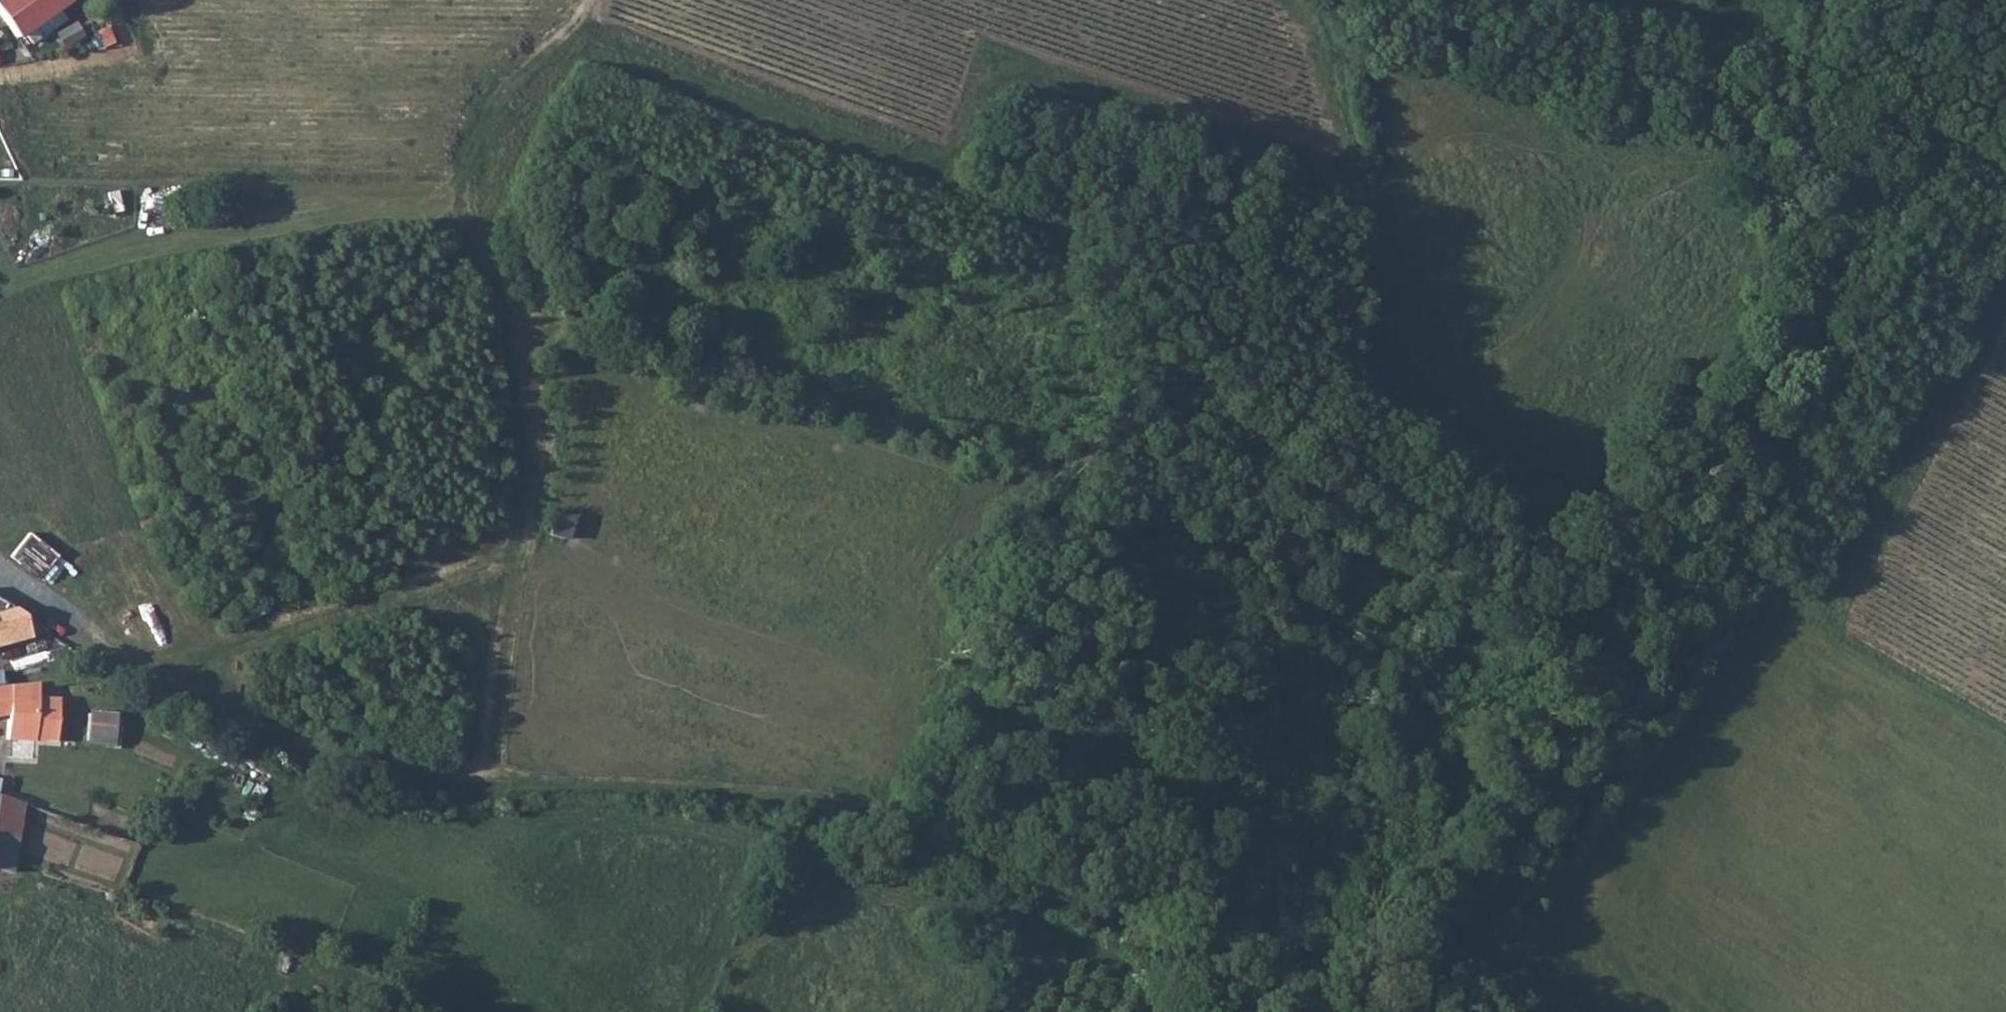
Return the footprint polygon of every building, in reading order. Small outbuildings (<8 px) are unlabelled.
[(70,2),(69,0),(0,0),(0,12),(18,38),(70,2)] [(29,635),(24,614),(12,606),(0,610),(0,642),(29,635)] [(0,682),(0,714),(9,712),(7,736),(35,739),(35,737),(56,739),(60,696),(39,695),(40,678),(0,682)] [(116,710),(89,709),(88,738),(115,740),(116,710)] [(13,866),(25,799),(10,794),(0,791),(0,865),(13,866)]
